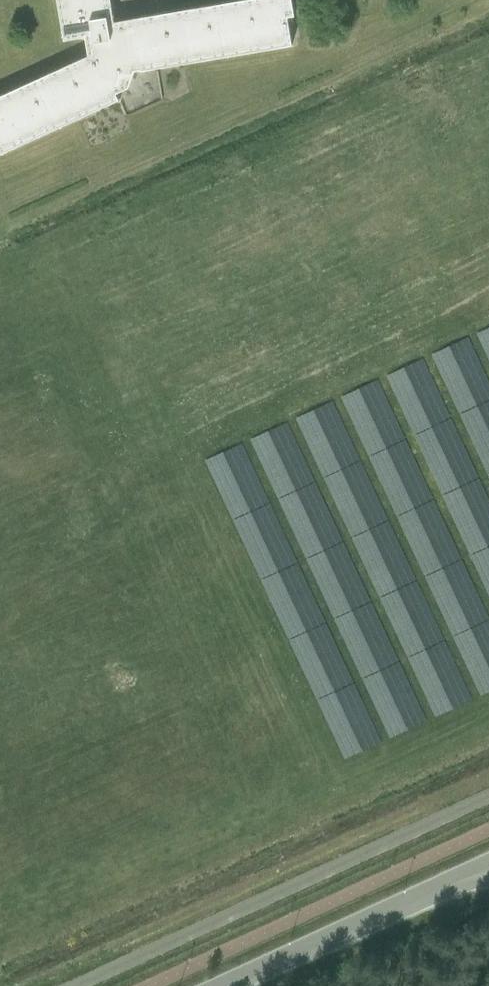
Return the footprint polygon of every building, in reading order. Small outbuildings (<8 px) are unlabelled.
[(168,11),(115,21),(111,0),(58,0),(65,39),(86,35),(89,54),(0,95),(0,153),(120,97),(117,91),(129,85),(136,68),(141,67),(142,68),(293,43),(288,15),(295,14),(293,0),(235,0),(168,11)]
